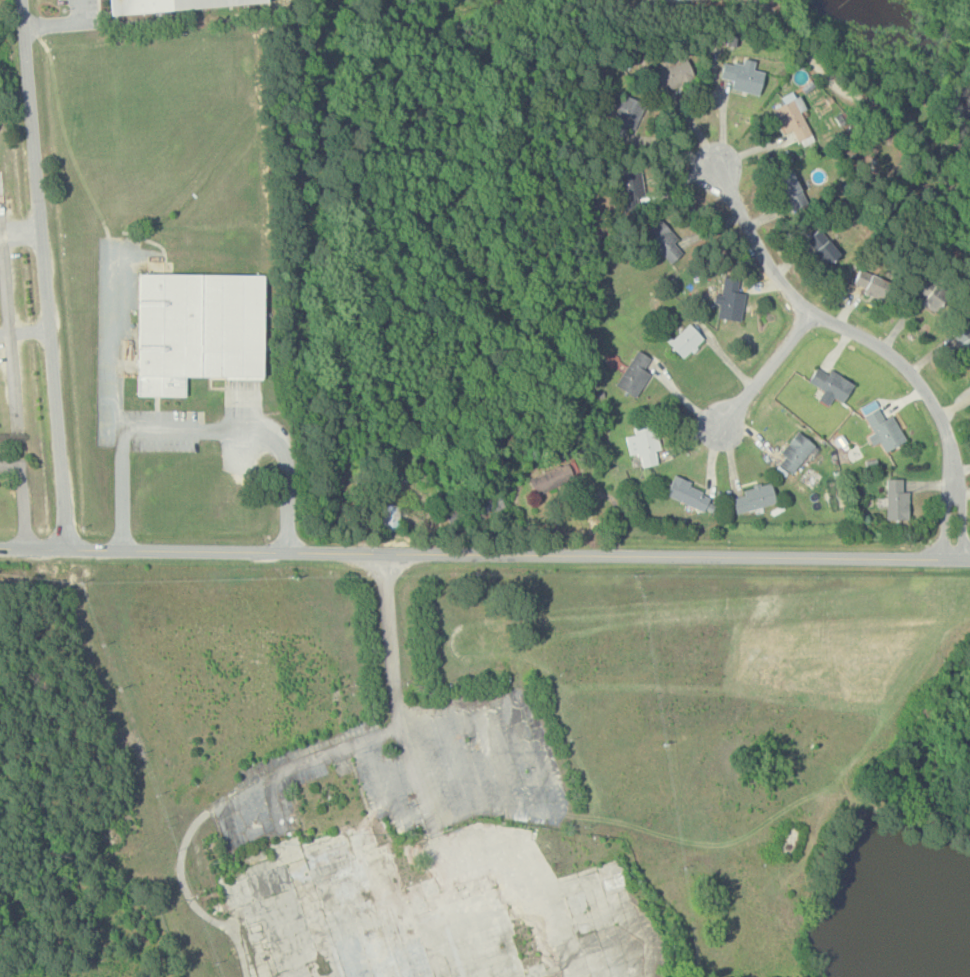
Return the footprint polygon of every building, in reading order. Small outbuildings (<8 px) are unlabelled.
[(114,15),(113,0),(269,0),(114,15)] [(651,74),(660,93),(693,78),(684,59),(651,74)] [(729,89),(758,96),(763,72),(722,63),(719,78),(731,81),(729,89)] [(605,134),(626,143),(643,104),(622,95),(605,134)] [(804,109),(798,96),(775,108),(793,145),(811,136),(799,111),(804,109)] [(621,202),(641,201),(639,170),(619,171),(621,202)] [(792,182),(789,183),(785,175),(772,182),(789,212),(804,204),(792,182)] [(643,234),(670,263),(685,249),(658,220),(643,234)] [(802,243),(823,268),(839,255),(818,230),(802,243)] [(880,299),(889,283),(862,267),(852,283),(880,299)] [(139,271),(139,395),(186,396),(187,377),(263,377),(264,272),(139,271)] [(737,290),(739,280),(724,276),(715,316),(738,322),(745,292),(737,290)] [(920,302),(933,312),(942,301),(921,285),(916,291),(924,297),(920,302)] [(702,340),(689,324),(667,341),(681,358),(702,340)] [(967,362),(969,360),(969,342),(959,329),(947,339),(967,362)] [(650,359),(637,350),(613,384),(633,398),(650,373),(643,368),(650,359)] [(841,403),(852,386),(818,364),(807,381),(841,403)] [(905,440),(890,414),(883,418),(877,408),(863,416),(874,435),(873,435),(883,453),(905,440)] [(631,427),(633,435),(625,436),(630,468),(656,463),(654,451),(658,450),(654,423),(631,427)] [(814,447),(798,432),(779,452),(786,458),(780,464),(790,474),(814,447)] [(574,479),(566,462),(527,478),(534,496),(574,479)] [(665,496),(708,513),(716,495),(672,477),(665,496)] [(906,480),(886,480),(886,520),(906,520),(906,480)] [(775,503),(769,483),(730,494),(735,514),(775,503)] [(398,505),(381,505),(381,530),(398,530),(398,505)]
